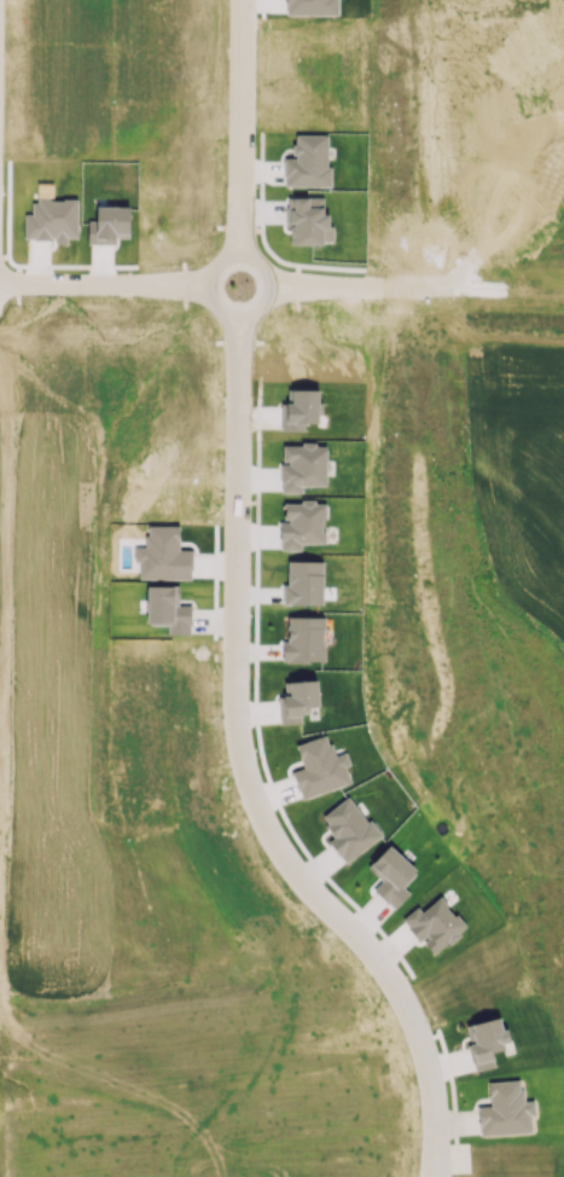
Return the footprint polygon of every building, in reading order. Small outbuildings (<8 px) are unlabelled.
[(475,1071),(494,1067),(491,1049),(510,1045),(506,1028),(501,1029),(499,1017),(466,1024),(475,1071)] [(533,1133),(532,1101),(522,1101),(521,1079),(488,1081),(489,1106),(478,1106),(479,1135),(533,1133)]
